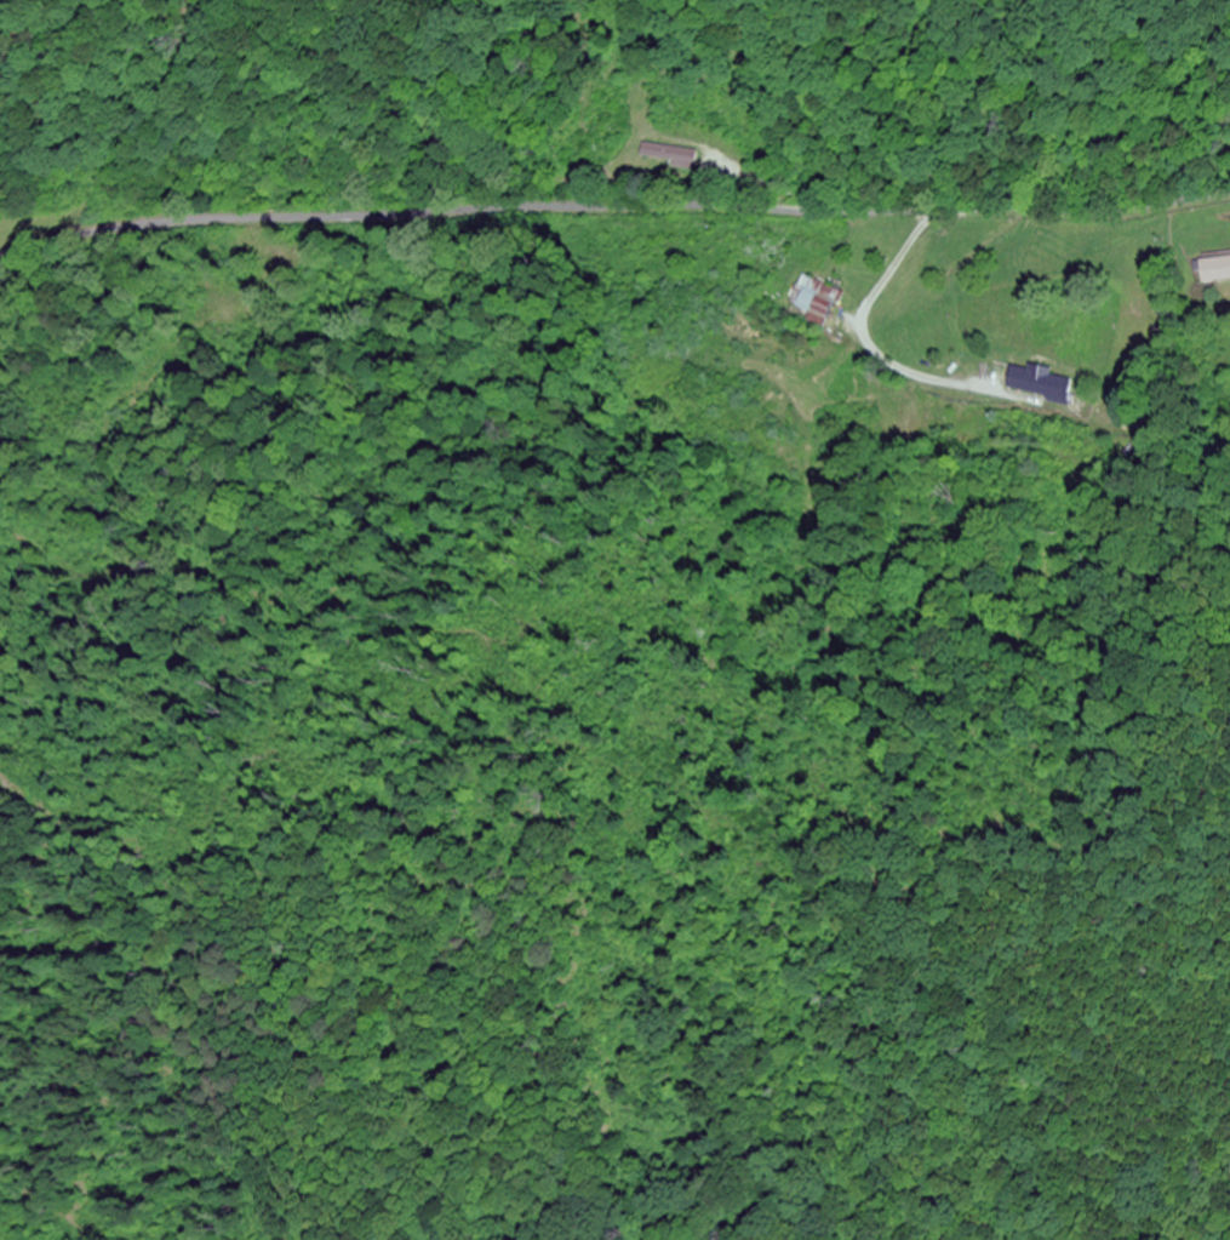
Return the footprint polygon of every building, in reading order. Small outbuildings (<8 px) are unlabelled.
[(697,153),(644,145),(642,159),(695,167),(697,153)] [(1229,282),(1229,254),(1202,258),(1205,285),(1229,282)] [(792,305),(830,322),(842,293),(805,276),(792,305)] [(1074,403),(1078,378),(1015,367),(1011,392),(1074,403)]
